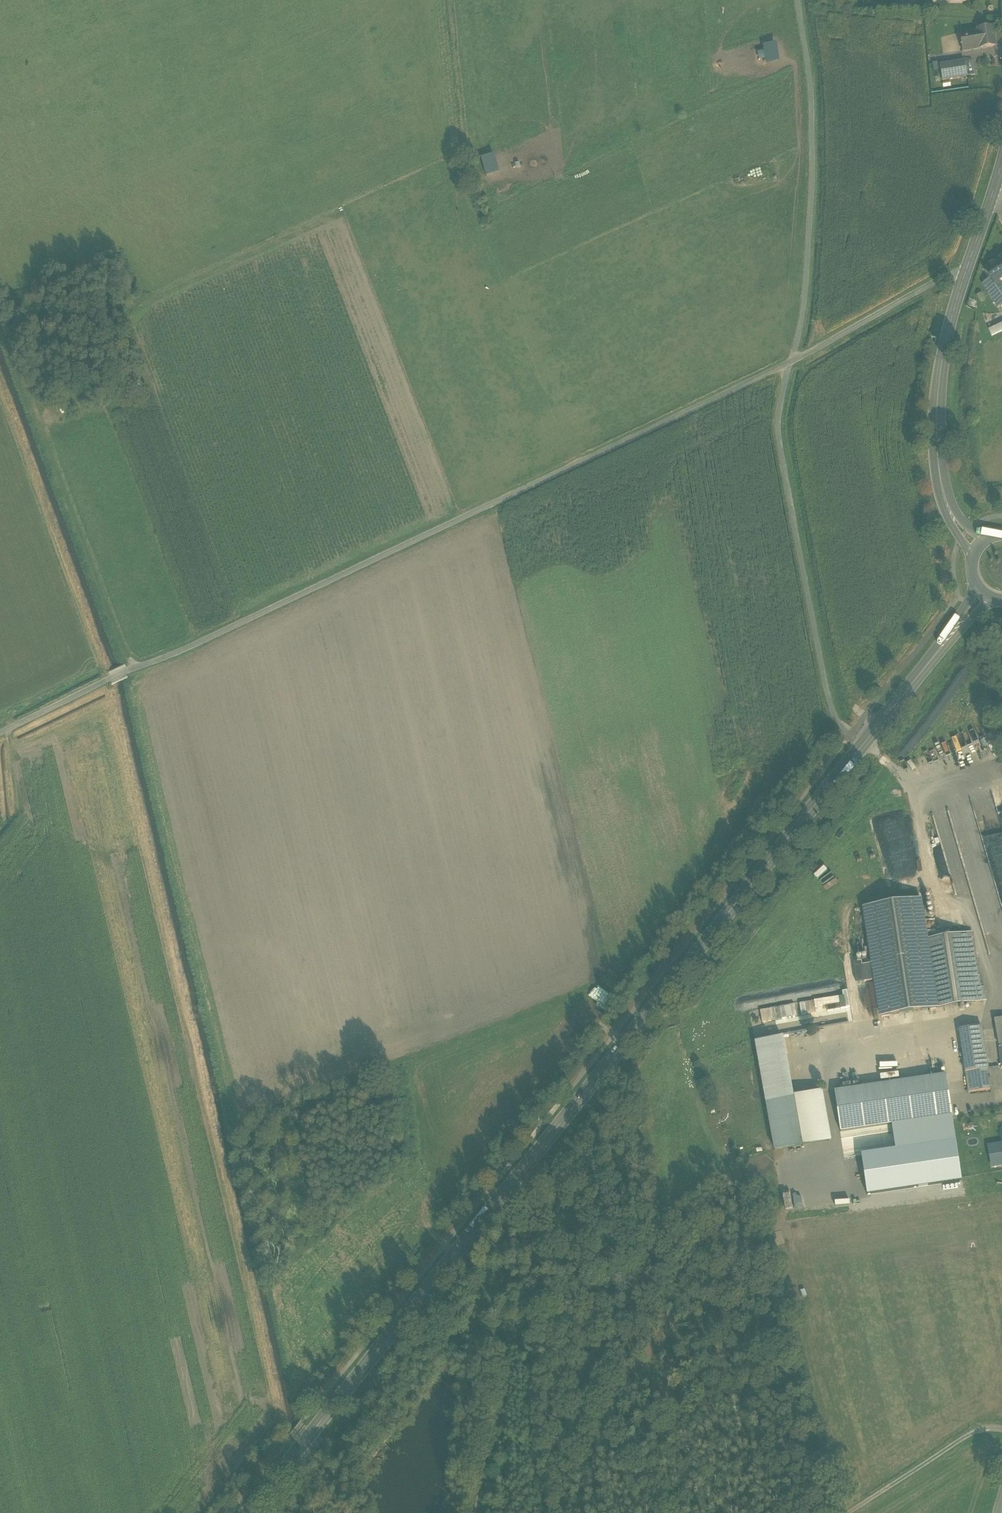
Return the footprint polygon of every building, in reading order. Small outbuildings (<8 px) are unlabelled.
[(904,11),(914,6),(912,0),(899,0),(904,11)] [(993,27),(960,33),(963,51),(975,49),(975,53),(981,52),(981,48),(996,46),(993,27)] [(765,45),(768,63),(783,61),(779,42),(765,45)] [(965,62),(940,66),(942,81),(967,77),(965,62)] [(484,175),(501,172),(497,153),(480,157),(484,175)] [(984,271),(990,279),(993,284),(1000,280),(1001,279),(1001,259),(984,271)] [(990,279),(982,285),(997,308),(1001,305),(1001,284),(1000,280),(993,284),(990,279)] [(991,335),(1001,331),(1001,323),(988,328),(991,335)] [(921,759),(926,770),(939,765),(935,753),(921,759)] [(935,812),(935,817),(938,817),(938,830),(951,830),(951,823),(943,823),(943,812),(935,812)] [(864,908),(873,964),(876,980),(881,1017),(936,1009),(925,940),(919,899),(864,908)] [(977,968),(972,933),(966,934),(974,989),(980,988),(979,979),(977,968)] [(925,940),(936,1009),(986,1001),(984,987),(980,988),(974,989),(966,934),(925,940)] [(856,983),(876,980),(873,964),(854,967),(856,983)] [(981,1026),(959,1030),(965,1073),(985,1070),(986,1070),(988,1069),(981,1026)] [(782,1038),(756,1043),(775,1150),(829,1140),(821,1092),(792,1097),(782,1038)] [(985,1070),(965,1073),(968,1093),(990,1090),(986,1070),(985,1070)] [(946,1075),(834,1091),(840,1132),(952,1115),(946,1075)] [(955,1141),(861,1155),(867,1195),(962,1181),(955,1141)] [(992,1167),(1001,1165),(1001,1144),(988,1146),(992,1167)]
